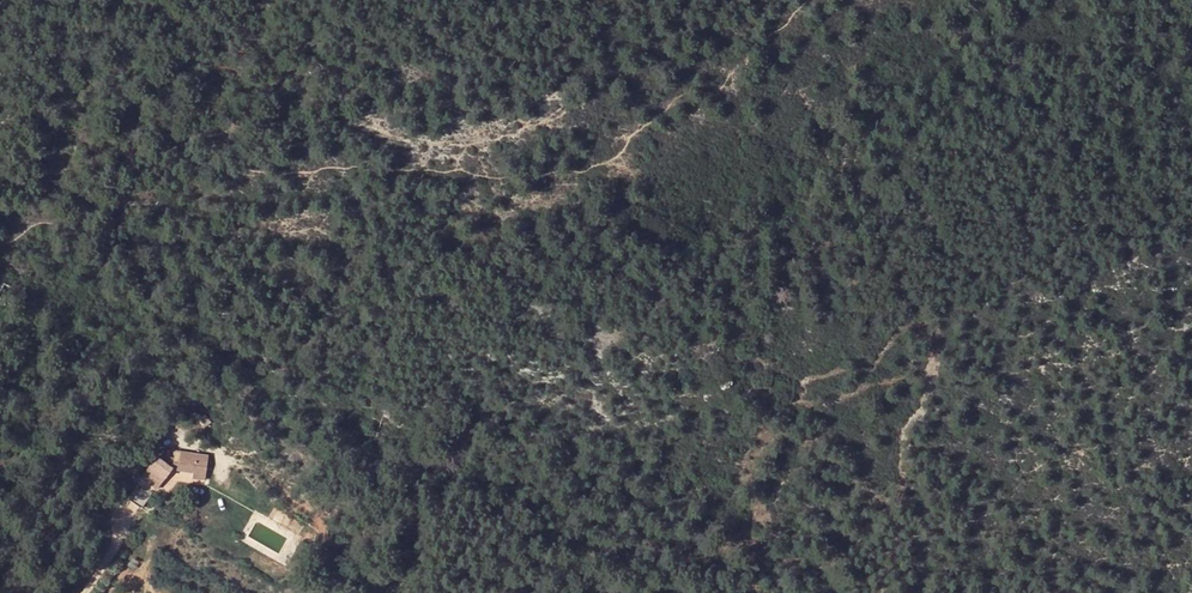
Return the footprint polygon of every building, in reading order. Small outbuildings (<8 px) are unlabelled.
[(156,455),(142,477),(159,487),(172,466),(194,465),(195,471),(207,470),(207,448),(174,448),(173,454),(168,455),(164,460),(156,455)] [(139,483),(129,500),(143,508),(153,492),(139,483)] [(296,546),(287,545),(286,556),(294,557),(296,546)]
